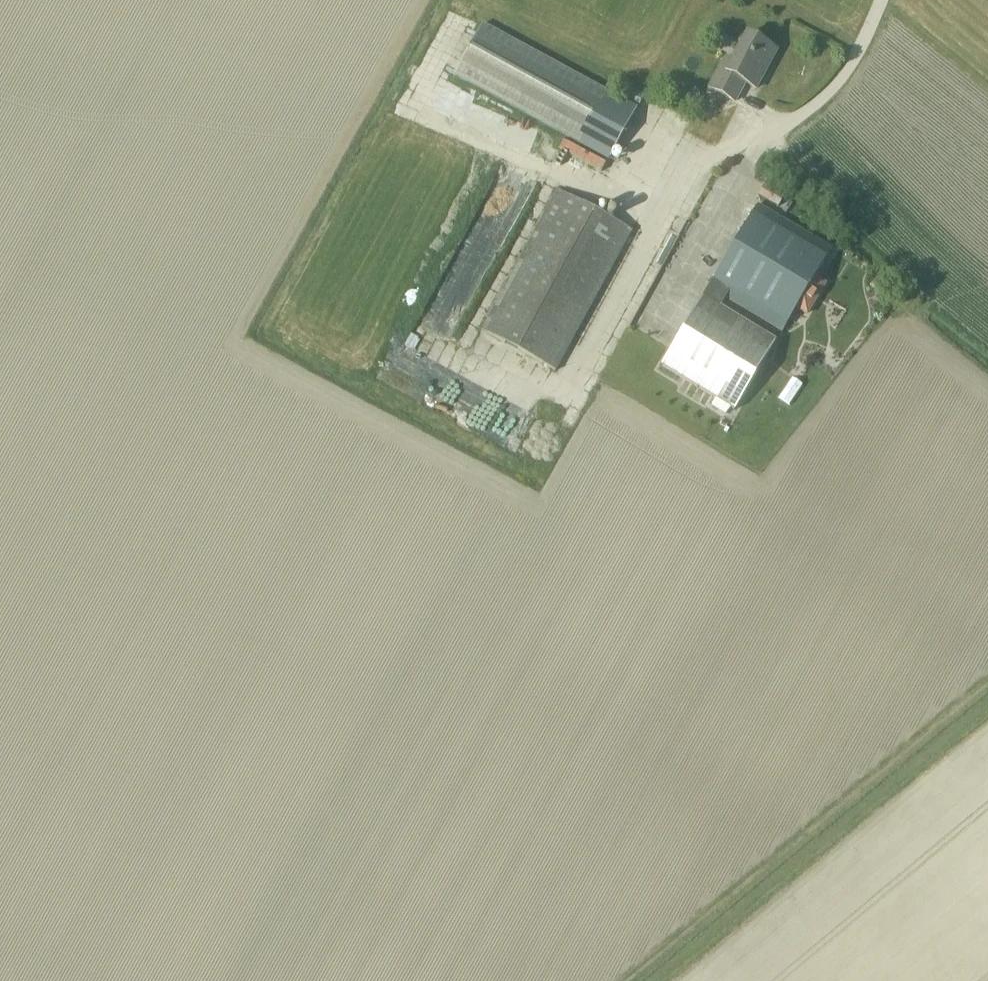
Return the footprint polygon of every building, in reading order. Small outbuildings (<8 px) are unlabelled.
[(454,77),(608,162),(634,112),(480,27),(454,77)] [(755,89),(776,50),(746,34),(732,60),(726,57),(709,88),(734,102),(744,83),(755,89)] [(617,97),(637,107),(643,95),(624,84),(617,97)] [(481,331),(483,331),(480,337),(488,341),(491,336),(555,370),(631,230),(558,191),(481,331)] [(661,365),(715,398),(711,406),(725,415),(730,407),(734,410),(775,342),(718,307),(724,297),(782,331),(796,308),(806,314),(824,284),(814,278),(831,249),(757,205),(713,278),(713,277),(661,365)]
